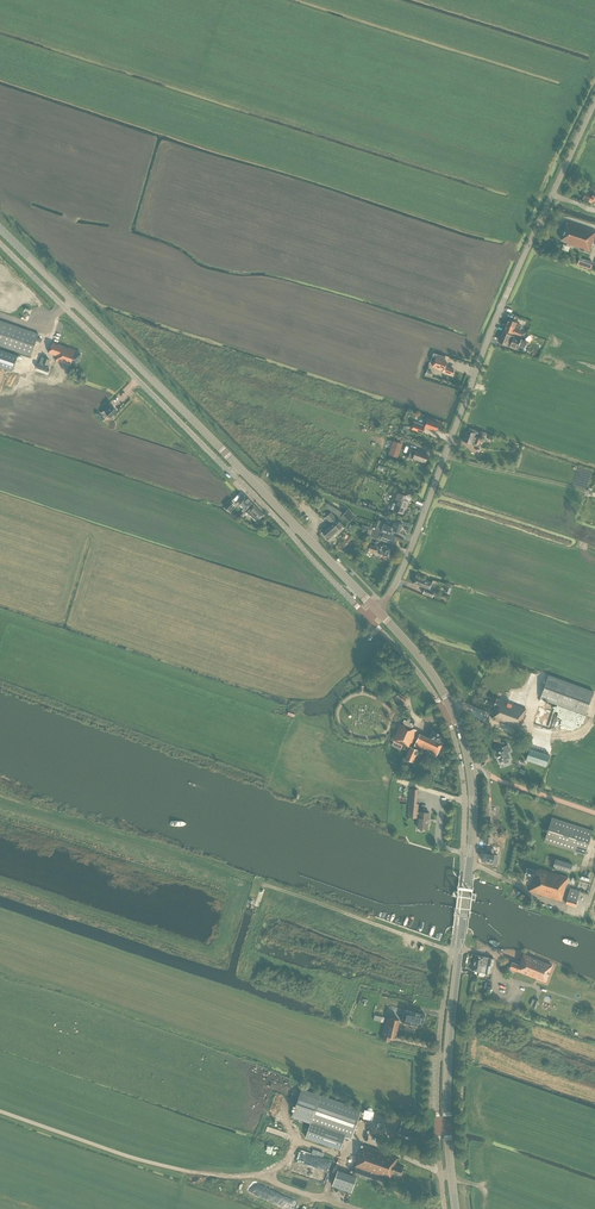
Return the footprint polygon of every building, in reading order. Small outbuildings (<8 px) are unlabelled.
[(594,190),(592,194),(586,191),(582,199),(591,203),(592,200),(594,201),(594,191),(594,190)] [(594,235),(594,231),(567,221),(561,240),(567,242),(566,244),(589,252),(594,235)] [(591,268),(592,264),(579,260),(578,264),(591,268)] [(8,300),(3,312),(6,313),(12,302),(8,300)] [(9,318),(15,320),(16,317),(14,316),(18,304),(14,303),(9,318)] [(19,320),(26,322),(29,310),(22,308),(19,320)] [(508,319),(506,325),(520,330),(521,326),(516,324),(516,322),(508,319)] [(30,356),(38,334),(0,320),(0,345),(30,356)] [(520,330),(506,325),(504,330),(512,333),(520,336),(522,331),(520,330)] [(527,342),(503,332),(499,342),(516,350),(518,345),(524,348),(527,342)] [(52,343),(48,353),(57,356),(56,361),(76,368),(81,354),(75,352),(75,351),(52,343)] [(530,347),(527,354),(541,359),(543,352),(530,347)] [(11,371),(17,355),(0,349),(0,367),(11,371)] [(50,359),(42,357),(40,364),(43,365),(44,364),(48,365),(50,359)] [(447,362),(436,358),(432,366),(443,370),(443,372),(452,375),(454,369),(445,366),(447,362)] [(51,383),(54,376),(37,370),(32,382),(41,386),(48,389),(50,383),(51,383)] [(117,411),(112,406),(105,412),(104,411),(101,413),(106,418),(108,415),(110,418),(117,411)] [(439,422),(428,419),(425,427),(436,431),(439,422)] [(422,433),(424,428),(413,424),(412,429),(422,433)] [(469,431),(467,430),(463,441),(471,444),(472,443),(474,443),(474,444),(478,445),(481,439),(474,436),(475,433),(476,431),(470,429),(469,431)] [(393,441),(388,455),(397,458),(402,444),(393,441)] [(425,462),(427,454),(416,450),(415,451),(411,450),(410,455),(409,457),(407,456),(406,460),(411,461),(413,456),(414,456),(413,458),(425,462)] [(382,498),(389,501),(393,491),(387,488),(382,498)] [(404,500),(405,496),(398,494),(396,499),(398,499),(397,503),(395,503),(393,503),(392,508),(392,510),(394,510),(403,513),(405,506),(406,507),(408,501),(404,500)] [(244,495),(238,501),(244,508),(244,507),(244,508),(242,510),(243,512),(246,510),(252,503),(244,495)] [(233,504),(230,501),(224,507),(227,510),(233,504)] [(264,515),(254,504),(249,509),(249,510),(247,512),(246,511),(242,515),(244,517),(248,513),(257,522),(259,520),(264,515)] [(331,512),(329,509),(323,514),(326,517),(331,523),(333,520),(335,522),(323,533),(326,537),(330,541),(345,527),(343,525),(347,522),(342,517),(338,520),(338,519),(336,518),(331,512)] [(342,515),(349,521),(354,517),(347,510),(342,515)] [(402,524),(394,521),(392,527),(386,525),(384,529),(381,528),(380,532),(382,532),(391,535),(392,532),(393,530),(399,533),(402,524)] [(379,531),(373,529),(370,536),(376,539),(379,531)] [(391,535),(382,532),(379,539),(392,544),(395,537),(391,535)] [(393,548),(383,545),(382,547),(381,546),(379,549),(381,550),(380,554),(390,558),(393,548)] [(432,583),(416,576),(413,583),(425,588),(423,592),(423,593),(433,597),(435,592),(429,590),(432,583)] [(399,674),(395,677),(404,686),(407,682),(399,674)] [(584,715),(593,691),(548,674),(540,698),(584,715)] [(394,698),(399,702),(400,701),(403,703),(406,698),(399,692),(394,698)] [(496,699),(487,696),(484,702),(494,706),(494,705),(496,706),(493,714),(494,714),(492,719),(518,729),(522,718),(524,719),(526,715),(524,714),(526,709),(497,698),(496,699)] [(410,746),(410,745),(417,730),(412,728),(415,721),(410,719),(408,718),(403,716),(400,723),(393,740),(409,747),(410,746)] [(442,735),(432,730),(429,738),(419,733),(413,746),(436,757),(442,743),(439,742),(442,735)] [(522,744),(507,739),(501,741),(502,745),(504,744),(505,746),(495,751),(500,762),(503,760),(504,762),(505,763),(508,761),(509,760),(508,758),(509,758),(507,753),(511,751),(510,749),(513,748),(519,751),(522,744)] [(418,750),(410,746),(409,747),(404,758),(413,762),(418,750)] [(524,747),(521,758),(530,761),(527,768),(537,771),(538,768),(541,769),(543,765),(546,753),(524,747)] [(418,804),(416,804),(417,798),(409,797),(408,811),(417,812),(418,804)] [(428,829),(429,813),(419,812),(417,828),(428,829)] [(552,817),(544,841),(584,854),(592,830),(552,817)] [(482,853),(482,861),(492,862),(493,854),(492,854),(493,848),(488,847),(488,853),(482,853)] [(572,864),(555,859),(552,868),(570,873),(572,864)] [(533,876),(530,886),(529,891),(561,901),(568,877),(539,868),(539,866),(547,869),(549,863),(539,860),(535,870),(527,867),(525,874),(533,876)] [(580,891),(570,888),(565,903),(575,906),(580,891)] [(454,895),(473,900),(474,895),(455,891),(454,895)] [(519,964),(511,961),(509,967),(516,970),(517,970),(546,982),(552,965),(523,954),(519,964)] [(493,959),(489,958),(475,955),(472,970),(490,974),(492,966),(493,966),(494,959),(493,959)] [(424,1015),(405,1010),(402,1021),(422,1026),(425,1015),(424,1015)] [(399,1019),(387,1016),(381,1037),(389,1039),(390,1037),(390,1035),(395,1036),(399,1019)] [(361,1109),(302,1088),(292,1117),(310,1123),(305,1138),(317,1142),(315,1149),(280,1137),(267,1176),(307,1190),(323,1144),(341,1150),(346,1135),(352,1137),(361,1109)] [(384,1145),(386,1139),(379,1136),(376,1143),(384,1145)] [(352,1175),(385,1186),(388,1177),(390,1178),(392,1172),(400,1174),(403,1167),(395,1165),(397,1158),(390,1156),(391,1154),(363,1145),(361,1151),(354,1148),(348,1146),(342,1162),(355,1166),(352,1175)] [(338,1170),(337,1173),(332,1185),(351,1192),(356,1180),(357,1177),(338,1170)]
